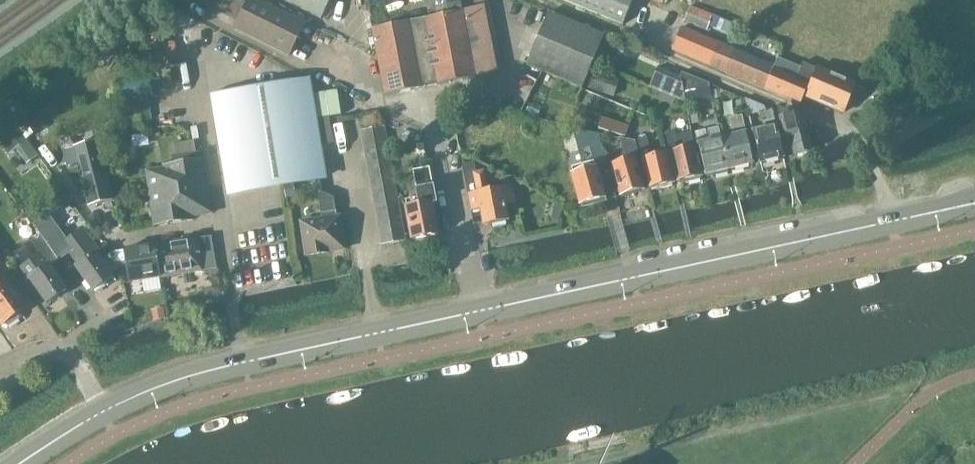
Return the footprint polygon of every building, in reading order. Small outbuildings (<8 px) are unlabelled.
[(305,24),(256,0),(203,0),(201,4),(238,22),(235,29),(288,56),(305,24)] [(321,19),(330,0),(283,0),(321,19)] [(623,25),(633,0),(562,0),(623,25)] [(372,28),(385,95),(476,77),(501,69),(494,33),(489,9),(486,6),(462,11),(461,3),(446,6),(447,14),(372,28)] [(604,36),(549,12),(526,65),(582,88),(604,36)] [(802,105),(806,95),(814,99),(813,100),(843,113),(855,84),(819,69),(816,75),(777,59),(774,67),(682,27),(672,50),(802,105)] [(618,81),(595,72),(589,88),(613,96),(618,81)] [(55,74),(46,80),(52,90),(62,83),(55,74)] [(211,95),(227,194),(326,177),(310,79),(211,95)] [(35,89),(32,86),(26,90),(28,94),(35,89)] [(23,97),(4,110),(25,138),(43,125),(23,97)] [(771,110),(760,113),(764,129),(753,132),(760,163),(783,157),(772,111),(771,110)] [(784,139),(790,138),(794,155),(812,151),(808,134),(812,133),(809,120),(782,110),(784,118),(779,119),(784,139)] [(375,126),(374,116),(364,118),(366,127),(375,126)] [(733,137),(722,139),(729,170),(753,164),(742,117),(729,119),(733,137)] [(384,127),(360,131),(363,142),(386,138),(384,127)] [(597,133),(574,129),(582,156),(602,151),(597,133)] [(666,133),(677,182),(702,176),(691,132),(675,136),(674,131),(666,133)] [(729,170),(722,139),(708,143),(705,131),(695,133),(705,175),(729,170)] [(386,138),(363,142),(365,154),(388,149),(386,138)] [(638,140),(649,188),(673,183),(666,153),(650,156),(646,138),(638,140)] [(97,142),(74,148),(74,150),(78,165),(89,206),(112,200),(97,142)] [(647,188),(635,144),(622,148),(625,160),(611,164),(620,195),(647,188)] [(388,149),(365,154),(367,165),(390,161),(388,149)] [(174,167),(146,172),(154,227),(192,221),(192,217),(211,214),(203,162),(201,163),(200,153),(173,157),(174,167)] [(590,158),(550,169),(557,196),(571,193),(575,205),(578,204),(579,207),(598,202),(597,198),(601,197),(590,158)] [(390,161),(367,165),(369,177),(392,172),(390,161)] [(474,162),(462,164),(471,211),(480,209),(483,225),(508,221),(505,205),(515,203),(511,186),(487,191),(484,171),(476,173),(474,162)] [(406,208),(412,239),(437,235),(431,203),(436,202),(429,168),(414,171),(420,205),(406,208)] [(392,172),(369,177),(371,188),(395,184),(392,172)] [(395,184),(371,188),(373,199),(397,195),(395,184)] [(301,222),(306,256),(328,253),(328,252),(344,250),(339,217),(336,217),(334,198),(322,193),(318,193),(322,219),(301,222)] [(397,195),(373,199),(375,211),(399,207),(397,195)] [(399,207),(375,211),(377,222),(401,218),(399,207)] [(42,236),(55,255),(59,261),(69,253),(78,265),(75,268),(93,292),(113,278),(96,254),(99,252),(83,229),(82,229),(66,241),(65,239),(48,214),(33,225),(42,236)] [(401,218),(377,222),(379,234),(403,229),(401,218)] [(403,229),(379,234),(382,245),(405,241),(403,229)] [(42,236),(31,244),(39,255),(45,263),(55,255),(42,236)] [(211,236),(161,244),(167,277),(216,269),(211,236)] [(167,277),(161,244),(130,249),(136,282),(167,277)] [(67,289),(51,266),(50,265),(47,266),(45,263),(39,255),(21,268),(29,279),(47,304),(67,289)] [(4,324),(9,326),(18,320),(17,314),(26,308),(8,282),(4,285),(0,280),(0,321),(2,325),(4,324)]
